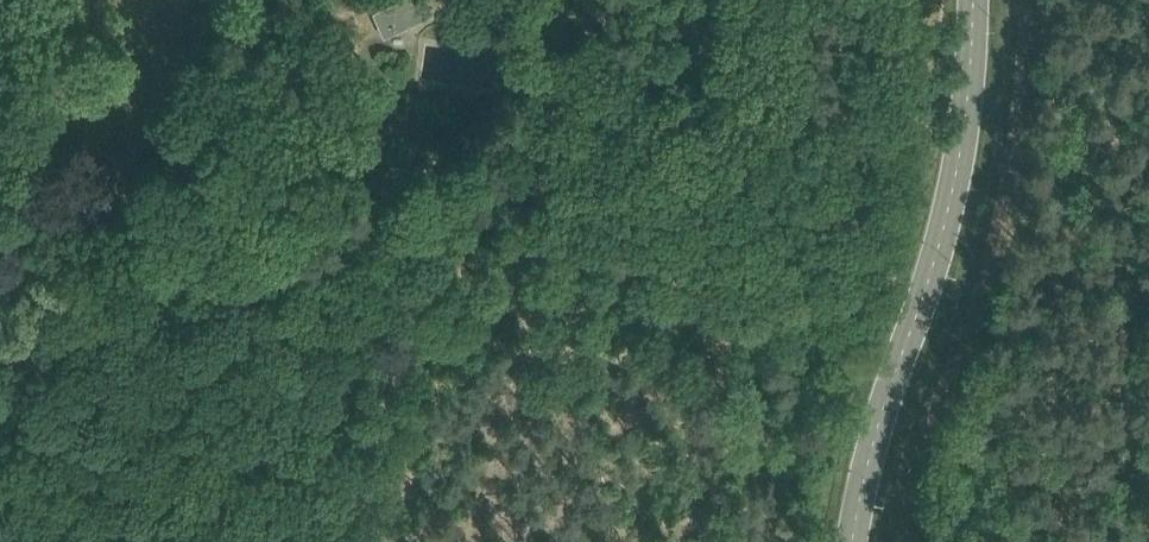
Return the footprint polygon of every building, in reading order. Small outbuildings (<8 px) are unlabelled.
[(386,32),(432,12),(428,4),(417,8),(413,0),(400,0),(400,1),(377,12),(386,32)]
